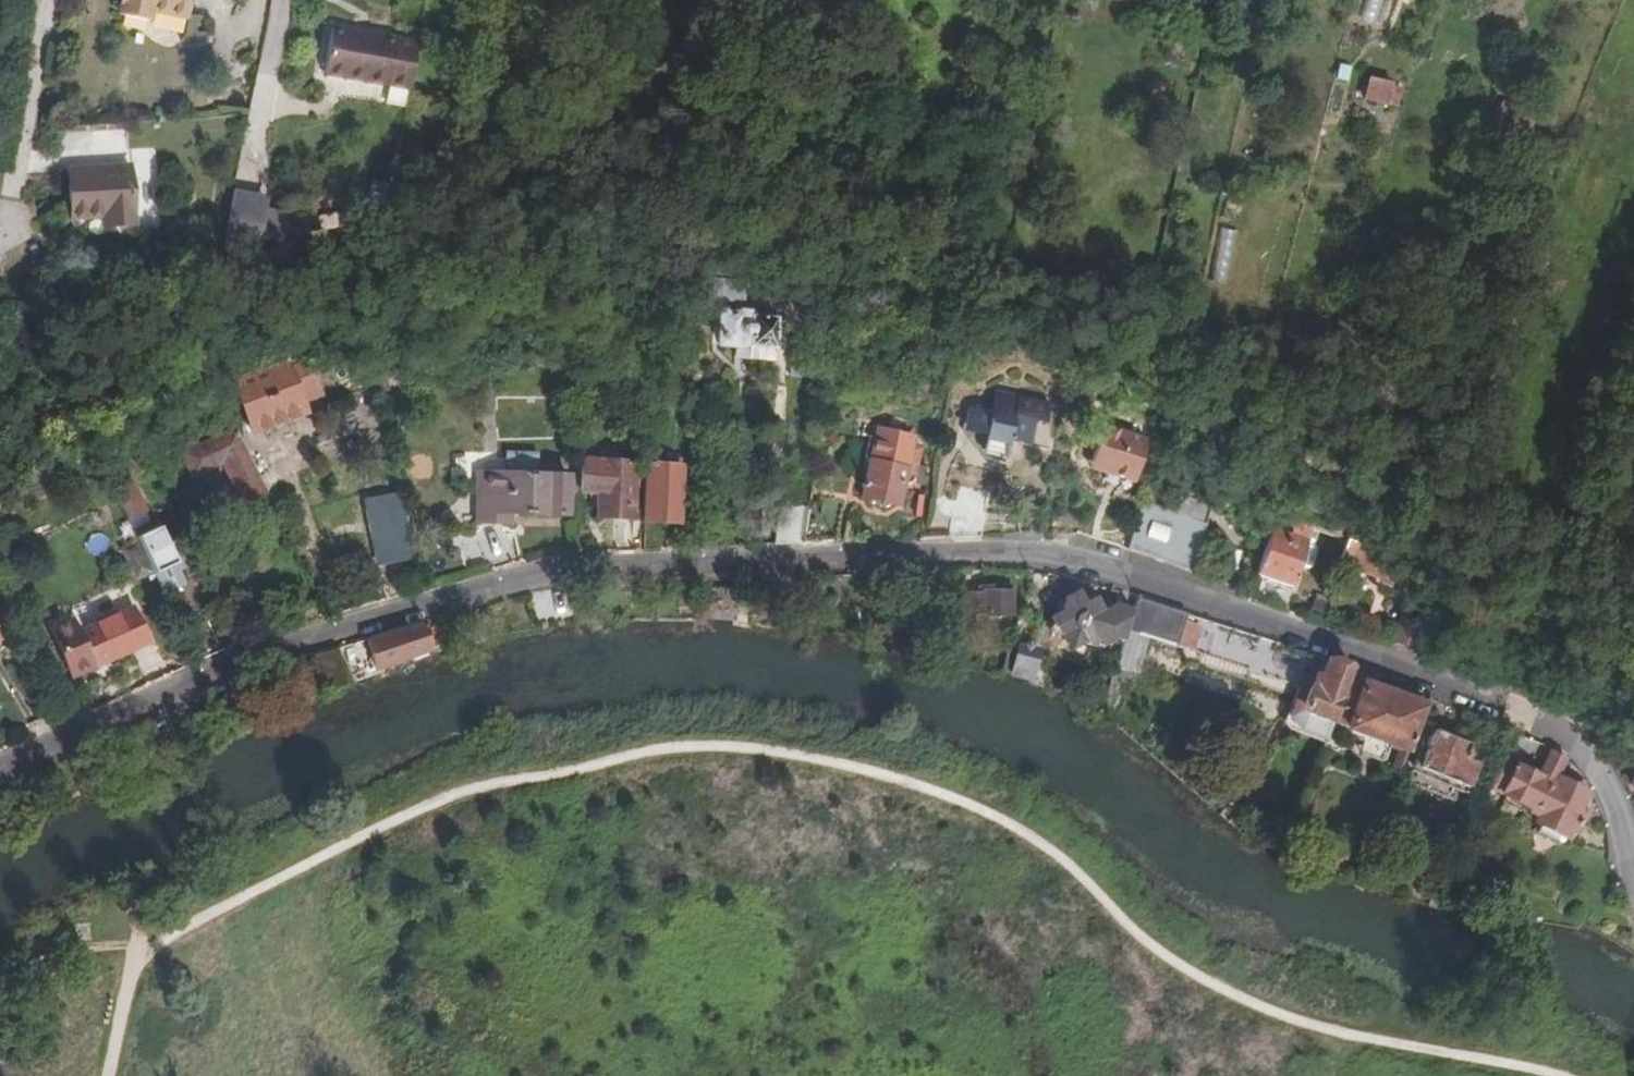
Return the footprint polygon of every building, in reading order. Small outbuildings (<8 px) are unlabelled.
[(189,0),(118,0),(115,16),(145,23),(148,11),(185,19),(189,0)] [(1359,20),(1378,25),(1384,0),(1365,0),(1359,20)] [(321,80),(408,96),(416,50),(328,34),(321,80)] [(1362,98),(1397,108),(1404,83),(1369,73),(1362,98)] [(126,172),(66,175),(70,224),(102,222),(104,233),(131,231),(126,172)] [(224,248),(290,237),(290,221),(290,213),(232,203),(224,248)] [(290,237),(316,232),(315,220),(290,221),(290,237)] [(778,369),(779,327),(758,327),(758,322),(744,322),(744,325),(723,325),(721,355),(751,356),(752,367),(778,369)] [(585,364),(586,346),(575,345),(574,363),(585,364)] [(237,376),(251,405),(261,428),(313,405),(305,387),(314,383),(318,365),(303,357),(293,360),(289,353),(237,376)] [(1050,406),(996,394),(992,415),(976,413),(972,439),(987,442),(985,456),(1008,459),(1011,447),(1035,451),(1040,424),(1046,425),(1050,406)] [(251,405),(237,412),(240,419),(247,435),(261,428),(251,405)] [(1095,460),(1093,468),(1108,472),(1136,480),(1148,439),(1104,427),(1107,414),(1091,409),(1082,440),(1099,445),(1095,460)] [(247,435),(240,419),(226,426),(231,438),(190,457),(200,479),(229,466),(249,506),(274,495),(247,435)] [(911,484),(916,479),(917,464),(918,452),(869,445),(868,453),(861,455),(859,465),(866,469),(862,500),(868,501),(873,510),(888,512),(896,504),(901,504),(902,483),(911,484)] [(568,512),(568,473),(533,472),(534,452),(505,451),(504,472),(488,472),(479,471),(479,492),(478,522),(509,523),(510,510),(568,512)] [(583,462),(583,461),(572,461),(572,475),(583,476),(583,462)] [(583,476),(583,491),(605,492),(605,517),(639,518),(642,465),(583,462),(583,476)] [(917,464),(916,479),(925,479),(926,465),(917,464)] [(686,467),(653,466),(650,520),(684,522),(686,467)] [(133,480),(114,487),(129,519),(147,510),(133,480)] [(960,486),(949,535),(982,537),(990,493),(960,486)] [(415,559),(400,491),(364,499),(380,567),(415,559)] [(1144,501),(1128,550),(1192,572),(1215,506),(1183,494),(1176,512),(1144,501)] [(1278,515),(1258,574),(1295,587),(1315,527),(1278,515)] [(149,560),(155,573),(166,596),(183,588),(178,574),(187,570),(183,561),(178,563),(158,521),(135,532),(149,560)] [(1351,539),(1343,562),(1379,574),(1379,578),(1393,583),(1402,557),(1394,554),(1351,539)] [(137,578),(151,571),(137,543),(123,549),(137,578)] [(1417,587),(1399,581),(1395,592),(1415,594),(1417,587)] [(1017,617),(1016,594),(988,593),(988,597),(972,597),(973,614),(988,614),(989,617),(1017,617)] [(1181,645),(1189,615),(1140,600),(1134,626),(1133,631),(1181,645)] [(151,642),(136,607),(80,632),(74,620),(52,630),(74,677),(96,668),(123,656),(129,670),(142,664),(136,650),(151,642)] [(1411,613),(1399,645),(1418,652),(1420,648),(1431,621),(1411,613)] [(1112,651),(1127,655),(1133,631),(1134,626),(1117,622),(1096,617),(1084,623),(1081,619),(1071,624),(1072,628),(1055,638),(1063,653),(1066,652),(1076,668),(1088,661),(1093,663),(1096,658),(1109,661),(1112,651)] [(434,628),(439,642),(455,638),(450,623),(434,628)] [(394,664),(435,651),(433,644),(426,626),(371,642),(383,669),(394,664)] [(1043,649),(1020,643),(1013,674),(1036,680),(1043,649)] [(331,692),(355,682),(341,650),(315,658),(331,692)] [(1291,729),(1333,744),(1337,732),(1357,672),(1330,662),(1323,680),(1310,675),(1291,729)] [(1393,746),(1413,753),(1429,708),(1367,686),(1370,676),(1357,672),(1337,732),(1352,737),(1355,732),(1374,739),(1393,746)] [(1474,745),(1439,731),(1423,769),(1470,788),(1479,766),(1468,760),(1474,745)] [(1386,764),(1393,746),(1374,739),(1367,757),(1386,764)] [(1552,768),(1558,756),(1547,748),(1539,769),(1541,770),(1552,768)] [(1582,781),(1552,768),(1541,770),(1539,769),(1514,759),(1501,795),(1538,811),(1535,819),(1564,831),(1567,823),(1573,825),(1579,809),(1573,805),(1582,781)]
